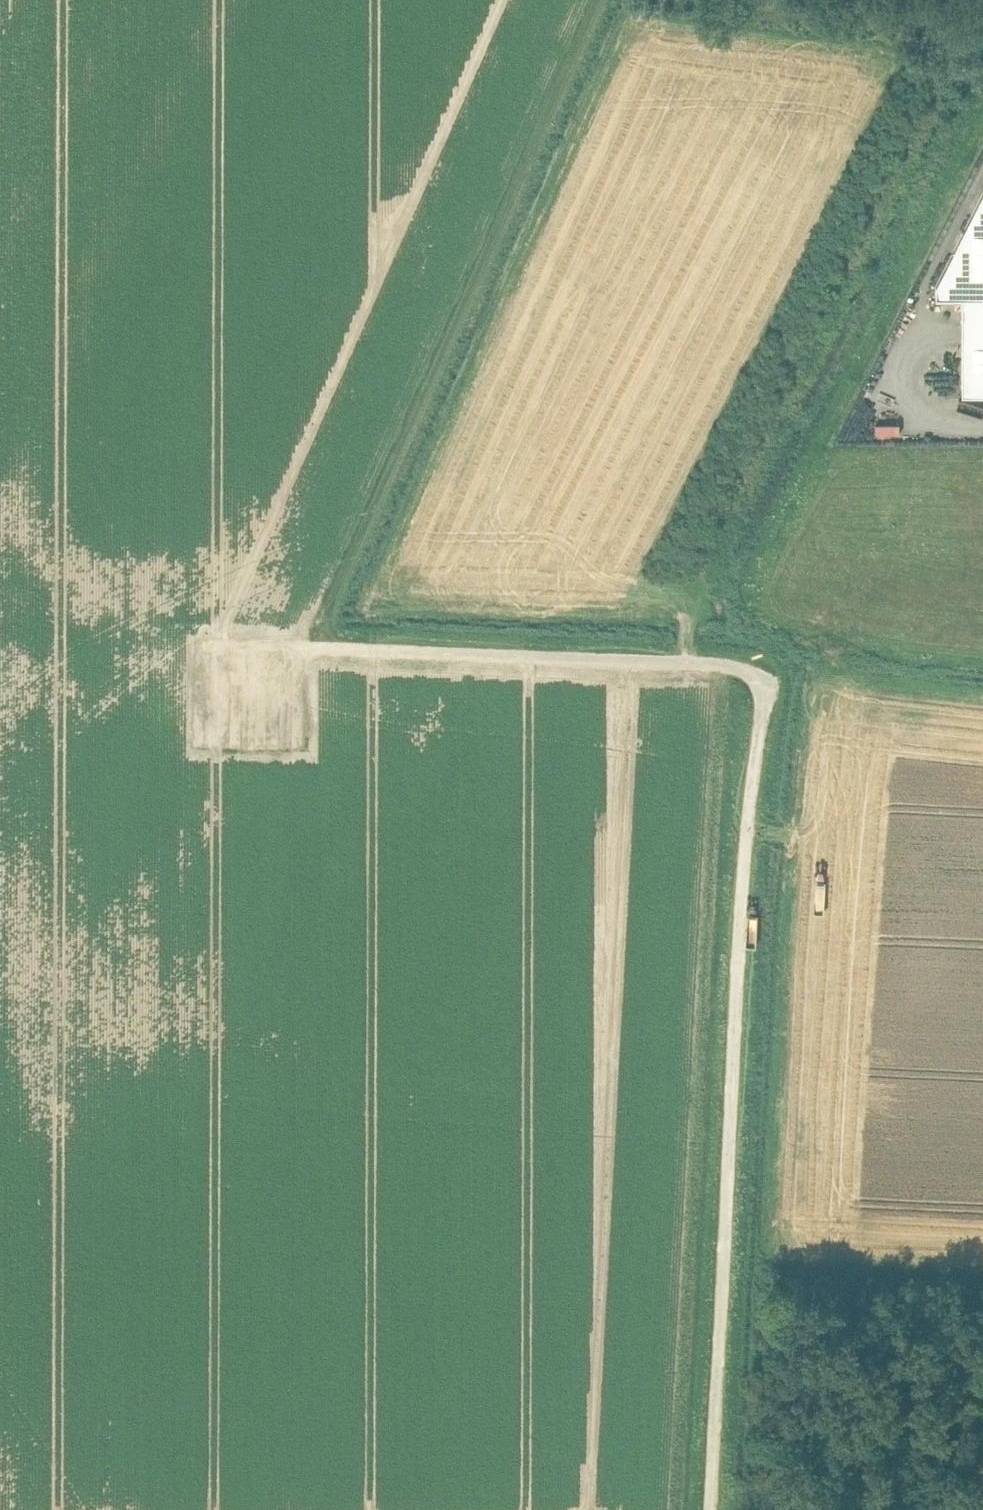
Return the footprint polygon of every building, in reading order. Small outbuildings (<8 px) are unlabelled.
[(936,286),(936,298),(962,298),(962,395),(982,395),(982,193),(936,286)] [(905,429),(905,417),(873,418),(873,430),(905,429)]
